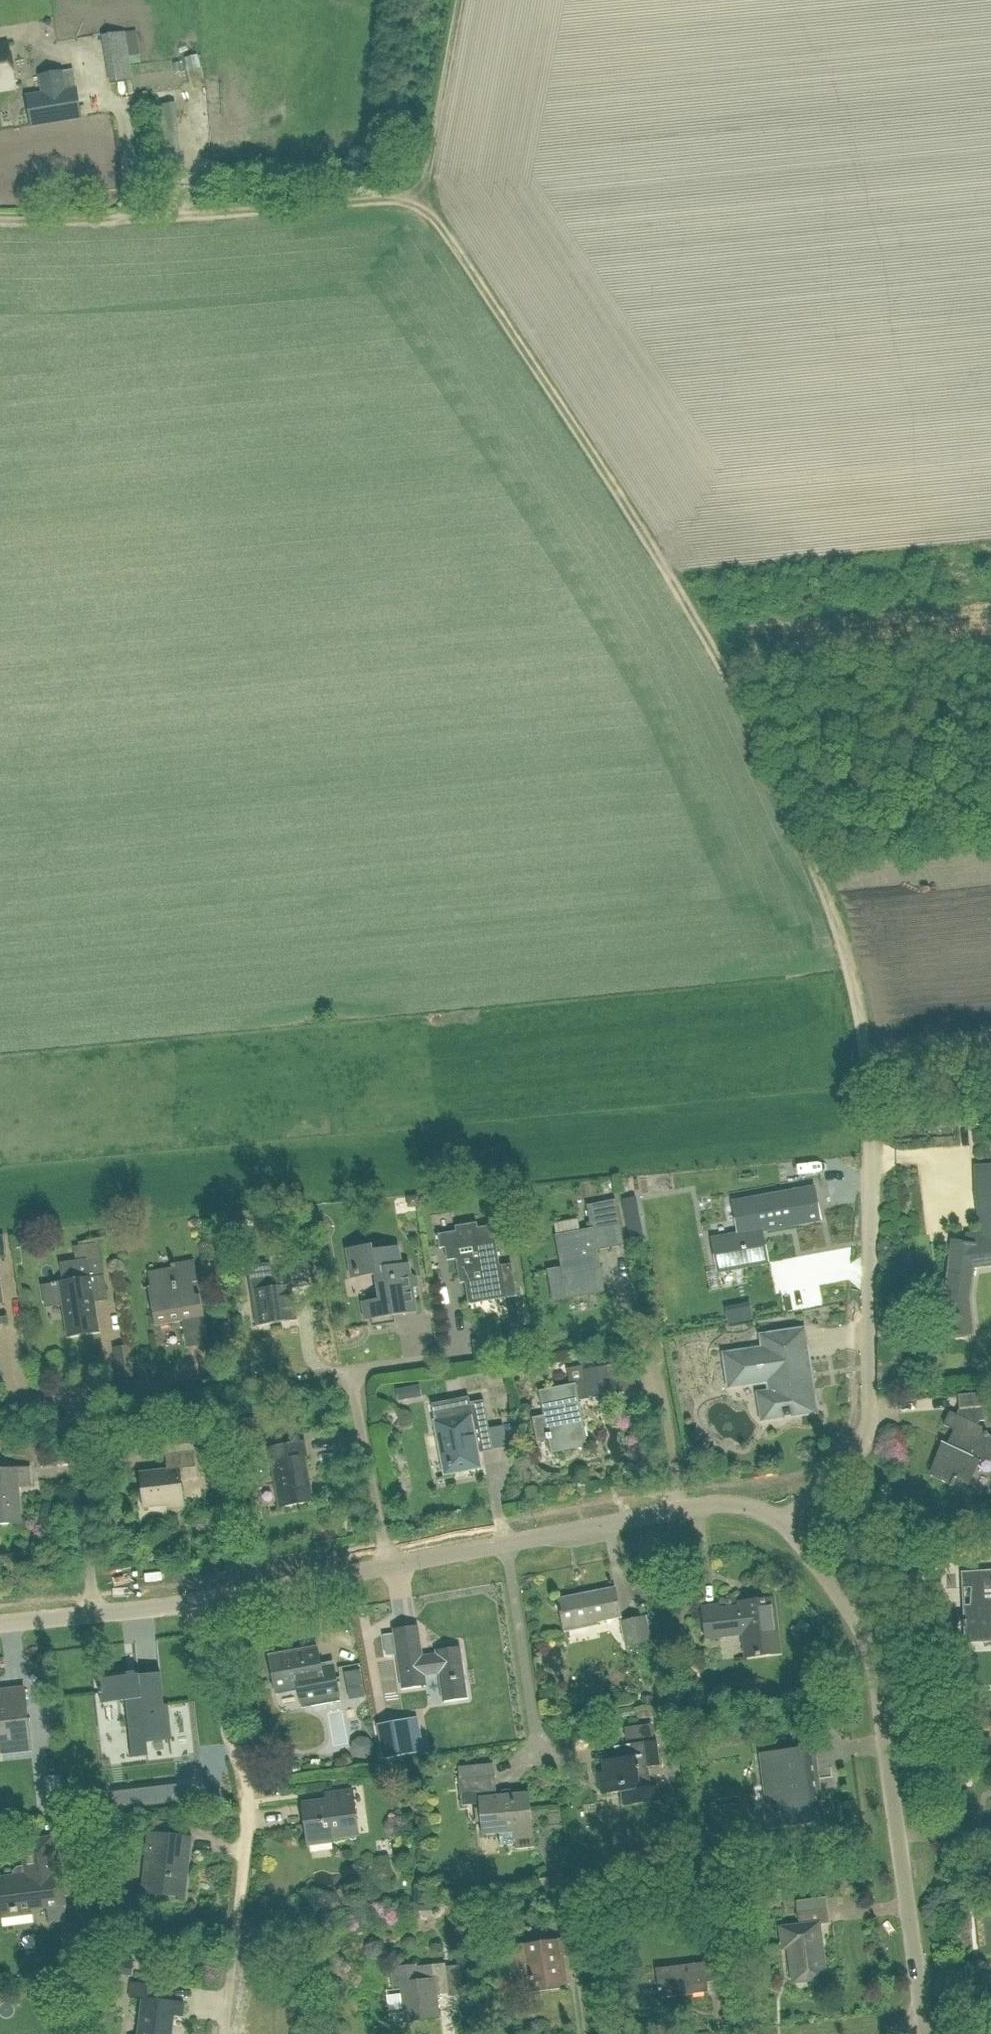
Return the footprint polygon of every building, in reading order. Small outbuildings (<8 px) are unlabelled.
[(17,87),(8,43),(0,45),(0,90),(17,87)] [(187,58),(190,70),(202,67),(199,55),(187,58)] [(156,76),(148,61),(133,70),(141,85),(156,76)] [(40,93),(25,95),(31,129),(82,120),(77,89),(65,92),(62,72),(37,76),(40,93)] [(231,164),(235,152),(222,148),(218,160),(231,164)] [(738,1233),(712,1238),(718,1271),(767,1262),(762,1231),(819,1220),(813,1187),(732,1202),(738,1233)] [(978,1199),(982,1232),(976,1233),(974,1243),(963,1241),(962,1243),(953,1242),(945,1295),(951,1338),(974,1335),(969,1298),(974,1264),(980,1264),(979,1262),(987,1261),(987,1266),(990,1265),(990,1197),(978,1199)] [(592,1229),(556,1235),(561,1268),(547,1270),(553,1300),(567,1297),(603,1291),(595,1250),(624,1245),(616,1200),(588,1205),(592,1229)] [(461,1258),(468,1303),(505,1298),(496,1234),(459,1240),(457,1230),(442,1232),(446,1260),(461,1258)] [(347,1250),(351,1279),(375,1275),(379,1300),(362,1302),(365,1320),(371,1319),(372,1326),(385,1324),(384,1317),(417,1312),(413,1288),(418,1287),(417,1279),(412,1276),(410,1264),(402,1265),(399,1246),(382,1249),(381,1245),(347,1250)] [(45,1303),(63,1300),(69,1336),(99,1331),(91,1281),(105,1279),(101,1256),(76,1260),(79,1279),(42,1285),(45,1303)] [(155,1324),(182,1319),(187,1348),(210,1344),(204,1315),(205,1315),(195,1258),(177,1262),(177,1265),(149,1270),(151,1284),(148,1285),(155,1324)] [(256,1325),(297,1319),(292,1287),(305,1285),(301,1258),(289,1260),(290,1270),(249,1276),(256,1325)] [(812,1411),(800,1332),(765,1337),(767,1350),(727,1356),(731,1384),(771,1378),(777,1416),(812,1411)] [(579,1400),(605,1395),(615,1393),(608,1364),(583,1369),(585,1381),(538,1390),(543,1417),(532,1419),(536,1441),(548,1438),(550,1453),(588,1445),(579,1400)] [(483,1400),(469,1402),(469,1398),(432,1404),(435,1419),(434,1419),(440,1456),(447,1455),(450,1473),(481,1467),(479,1457),(493,1455),(483,1400)] [(950,1481),(948,1485),(952,1487),(957,1479),(967,1484),(979,1461),(990,1460),(990,1436),(988,1436),(987,1433),(984,1433),(984,1430),(949,1412),(943,1425),(963,1435),(956,1449),(946,1444),(932,1472),(950,1481)] [(195,1476),(192,1450),(190,1433),(152,1437),(155,1457),(165,1455),(167,1470),(140,1473),(144,1506),(168,1503),(168,1507),(184,1506),(181,1477),(195,1476)] [(280,1505),(284,1504),(287,1512),(288,1504),(288,1503),(292,1512),(292,1503),(312,1499),(305,1457),(307,1456),(305,1441),(270,1447),(280,1505)] [(20,1524),(18,1483),(31,1483),(30,1468),(0,1470),(0,1525),(20,1524)] [(189,1511),(156,1511),(156,1515),(206,1515),(206,1488),(189,1488),(189,1511)] [(965,1626),(966,1638),(990,1636),(990,1570),(962,1571),(963,1585),(975,1584),(976,1604),(962,1605),(963,1626),(965,1626)] [(615,1588),(559,1600),(564,1628),(621,1616),(615,1588)] [(717,1605),(702,1607),(706,1639),(742,1634),(745,1658),(779,1654),(772,1598),(738,1602),(739,1607),(718,1610),(717,1605)] [(625,1647),(652,1642),(646,1616),(620,1621),(625,1647)] [(403,1688),(425,1685),(424,1675),(439,1672),(443,1700),(467,1697),(459,1648),(437,1651),(437,1655),(421,1657),(416,1627),(394,1630),(403,1688)] [(319,1645),(269,1654),(276,1695),(299,1691),(302,1708),(342,1701),(338,1675),(324,1677),(319,1645)] [(99,1694),(102,1694),(101,1703),(125,1700),(132,1757),(149,1755),(148,1742),(172,1739),(168,1704),(165,1704),(161,1672),(140,1675),(138,1673),(99,1678),(100,1688),(98,1688),(99,1694)] [(25,1687),(9,1689),(9,1693),(0,1694),(0,1736),(1,1736),(3,1754),(32,1751),(25,1687)] [(624,1728),(626,1740),(654,1737),(652,1724),(624,1728)] [(602,1793),(622,1790),(624,1805),(661,1800),(659,1785),(652,1785),(649,1766),(662,1765),(659,1740),(628,1744),(629,1756),(603,1759),(604,1772),(599,1772),(602,1793)] [(817,1812),(822,1811),(814,1747),(758,1754),(768,1830),(818,1823),(817,1812)] [(463,1806),(480,1804),(483,1835),(515,1832),(516,1839),(534,1837),(530,1791),(498,1794),(496,1775),(460,1778),(463,1806)] [(303,1803),(309,1846),(333,1843),(332,1837),(358,1834),(352,1790),(335,1793),(336,1799),(303,1803)] [(143,1892),(184,1897),(191,1837),(150,1832),(143,1892)] [(32,1914),(32,1909),(66,1905),(62,1868),(56,1869),(52,1837),(21,1841),(26,1874),(0,1877),(0,1894),(0,1895),(0,1910),(2,1909),(3,1912),(12,1911),(12,1912),(17,1911),(18,1916),(32,1914)] [(784,1949),(789,1949),(792,1979),(824,1975),(817,1925),(828,1924),(826,1909),(798,1912),(800,1927),(781,1929),(784,1949)] [(515,1971),(526,1970),(528,1993),(563,1989),(559,1955),(578,1953),(575,1920),(560,1922),(562,1939),(512,1945),(515,1971)] [(704,1963),(655,1968),(659,1998),(708,1992),(707,1982),(721,1980),(717,1950),(702,1951),(704,1963)] [(446,1967),(445,1963),(415,1967),(415,1965),(392,1968),(394,1985),(401,1984),(405,2022),(439,2018),(436,1995),(449,1994),(446,1967)] [(75,1984),(84,1981),(80,1969),(71,1972),(75,1984)] [(143,1998),(140,2033),(172,2033),(174,2015),(183,2016),(184,2001),(160,1999),(161,1985),(131,1982),(130,1996),(143,1998)]
